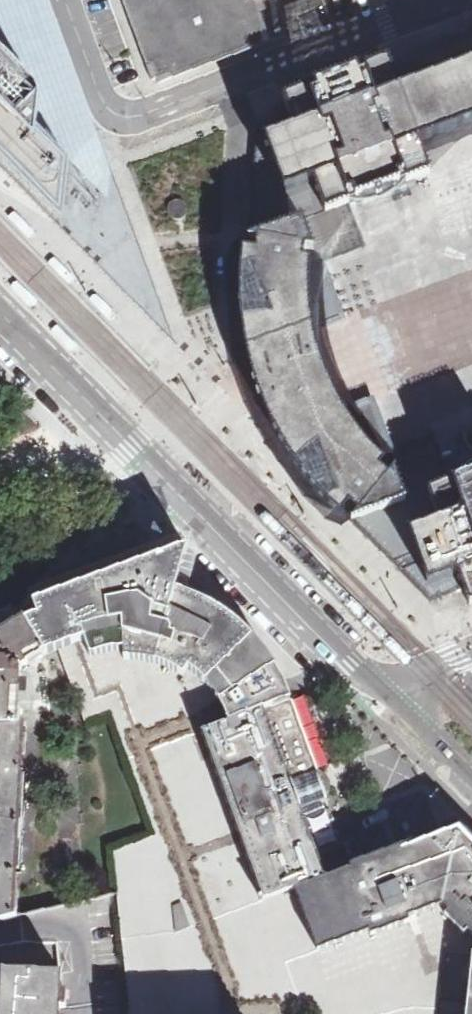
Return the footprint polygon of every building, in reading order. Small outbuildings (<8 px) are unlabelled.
[(70,166),(96,194),(97,175),(93,164),(30,6),(28,0),(0,0),(0,164),(64,228),(70,166)] [(292,34),(279,0),(125,0),(155,84),(292,34)] [(285,98),(291,116),(296,130),(266,141),(285,193),(315,181),(326,213),(344,206),(359,200),(396,186),(430,174),(420,144),(433,139),(471,125),(471,64),(468,66),(461,68),(413,86),(400,90),(389,60),(357,72),(318,86),(285,98)] [(249,240),(248,256),(247,262),(258,265),(265,283),(306,269),(310,268),(312,250),(314,250),(316,249),(325,253),(333,254),(349,248),(352,241),(347,240),(348,235),(349,231),(353,231),(350,224),(346,219),(346,211),(344,206),(326,213),(315,181),(296,130),(291,116),(257,129),(250,223),(261,224),(263,229),(265,235),(249,240)] [(181,199),(176,198),(170,199),(166,201),(162,206),(160,212),(161,218),(163,223),(166,226),(171,229),(175,230),(181,229),(185,227),(189,223),(192,217),(192,212),(190,206),(186,201),(181,199)] [(7,216),(4,219),(24,240),(31,233),(11,213),(7,216)] [(333,522),(345,513),(398,495),(385,459),(376,462),(359,443),(338,415),(332,406),(320,377),(310,347),(308,334),(305,310),(306,269),(310,268),(295,224),(265,235),(249,240),(248,256),(236,261),(237,303),(237,323),(246,372),(253,400),(267,434),(298,480),(333,522)] [(65,275),(71,281),(73,278),(51,256),(47,260),(64,276),(65,275)] [(45,262),(68,284),(71,281),(65,275),(64,276),(47,260),(45,262)] [(35,303),(12,282),(8,286),(14,291),(15,290),(32,306),(35,303)] [(14,291),(8,286),(6,288),(29,310),(32,306),(15,290),(14,291)] [(113,315),(93,295),(90,298),(87,302),(107,322),(113,315)] [(75,346),(54,325),(48,331),(69,352),(72,349),(75,346)] [(376,462),(336,476),(343,496),(336,505),(345,513),(366,535),(369,532),(376,538),(372,542),(393,563),(401,560),(404,568),(400,570),(431,601),(465,588),(471,605),(471,604),(471,475),(462,479),(452,483),(439,448),(436,440),(385,459),(376,462)] [(37,617),(24,622),(44,656),(59,651),(86,723),(112,713),(156,835),(114,851),(123,940),(163,935),(177,934),(227,914),(203,850),(198,836),(235,822),(201,731),(227,721),(291,698),(288,690),(279,672),(275,666),(271,660),(264,650),(255,640),(246,631),(237,622),(224,613),(209,604),(194,598),(176,591),(184,566),(186,556),(187,550),(176,554),(171,555),(79,589),(34,605),(36,609),(37,617)] [(11,739),(20,668),(31,663),(45,658),(44,656),(24,622),(21,615),(0,627),(0,738),(11,739)] [(295,889),(326,878),(300,806),(322,798),(327,796),(291,698),(227,721),(201,731),(235,822),(264,901),(295,889)] [(0,738),(0,929),(1,929),(11,739),(0,738)] [(326,878),(345,871),(340,859),(348,856),(330,809),(326,811),(322,798),(300,806),(326,878)] [(264,901),(235,822),(198,836),(203,850),(227,914),(177,934),(163,935),(169,998),(173,1006),(177,1010),(184,1013),(193,1013),(204,1012),(301,1001),(287,961),(318,950),(295,889),(264,901)] [(468,839),(462,835),(457,834),(449,834),(440,837),(422,843),(345,871),(326,878),(295,889),(318,950),(370,932),(372,936),(410,922),(409,917),(442,905),(448,912),(446,915),(465,934),(469,932),(471,936),(471,843),(468,839)] [(444,950),(471,953),(471,936),(469,932),(465,934),(446,915),(448,912),(442,905),(409,917),(410,922),(372,936),(370,932),(318,950),(287,961),(301,1001),(204,1012),(193,1013),(184,1013),(177,1010),(173,1006),(169,998),(163,935),(123,940),(131,1011),(129,1012),(129,1013),(437,1013),(444,950)] [(444,950),(437,1013),(471,1013),(471,953),(444,950)] [(64,974),(4,971),(3,1000),(2,1013),(62,1013),(64,974)]
